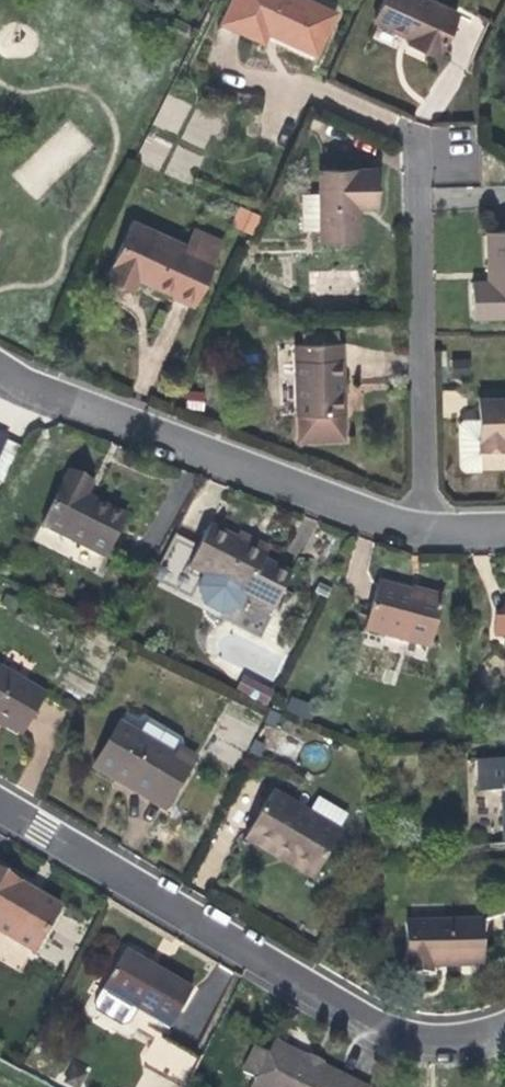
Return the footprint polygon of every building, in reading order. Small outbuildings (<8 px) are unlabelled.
[(335,12),(308,0),(232,0),(221,23),(263,42),(268,32),(273,35),(316,54),(335,12)] [(428,0),(383,0),(373,20),(406,35),(410,37),(408,42),(436,55),(456,13),(428,0)] [(319,193),(320,230),(321,241),(359,240),(358,206),(364,206),(374,205),(373,169),(318,170),(319,193)] [(302,193),(310,193),(310,190),(301,190),(298,192),(298,202),(302,202),(302,193)] [(319,193),(310,193),(302,193),(302,202),(303,230),(320,230),(319,193)] [(231,226),(253,235),(261,215),(239,206),(231,226)] [(187,245),(132,220),(107,277),(133,289),(139,277),(151,283),(174,293),(173,295),(193,304),(219,248),(191,235),(187,245)] [(191,235),(219,248),(223,240),(195,227),(191,235)] [(504,317),(504,232),(487,232),(488,271),(488,282),(472,282),(473,318),(504,317)] [(304,343),(336,342),(336,332),(304,333),(304,343)] [(298,415),(343,413),(344,413),(343,382),(342,342),(336,342),(304,343),(294,344),(297,415),(298,415)] [(480,449),(504,448),(504,397),(478,398),(479,418),(480,449)] [(344,439),(343,413),(298,415),(299,440),(344,439)] [(480,449),(479,418),(462,419),(459,423),(460,466),(464,470),(480,469),(480,449)] [(0,454),(0,475),(2,476),(17,445),(7,440),(0,454)] [(65,476),(89,488),(92,483),(68,471),(65,476)] [(41,525),(105,557),(125,516),(90,499),(85,496),(89,488),(65,476),(41,525)] [(210,525),(189,567),(205,575),(199,587),(205,606),(222,614),(240,608),(246,596),(274,610),(292,574),(275,565),(281,554),(270,548),(267,554),(237,538),(210,525)] [(239,533),(237,538),(267,554),(270,548),(257,542),(239,533)] [(164,568),(182,573),(192,541),(174,535),(164,568)] [(366,628),(429,646),(442,598),(420,592),(420,595),(415,593),(378,583),(366,628)] [(504,636),(504,614),(495,614),(495,636),(504,636)] [(0,667),(0,721),(1,722),(21,734),(45,694),(0,667)] [(242,692),(249,680),(242,677),(236,689),(242,692)] [(265,704),(272,692),(249,680),(242,692),(265,704)] [(120,721),(93,766),(113,778),(115,774),(125,780),(167,805),(195,757),(180,749),(177,755),(155,742),(152,745),(137,736),(140,733),(120,721)] [(478,760),(479,792),(502,791),(504,843),(504,759),(478,760)] [(340,832),(273,792),(245,838),(277,857),(282,850),(317,871),(340,832)] [(282,850),(277,857),(288,864),(313,878),(317,871),(282,850)] [(0,871),(0,932),(33,951),(59,906),(37,893),(35,896),(26,891),(17,886),(19,883),(0,871)] [(481,964),(480,920),(406,922),(407,971),(430,971),(430,965),(442,965),(481,964)] [(169,1028),(192,990),(155,968),(124,950),(93,1002),(95,1010),(120,1024),(127,1022),(136,1008),(169,1028)] [(203,1055),(157,1031),(145,1056),(146,1066),(151,1068),(158,1072),(172,1080),(186,1086),(187,1086),(203,1055)] [(341,1074),(273,1041),(267,1053),(255,1047),(242,1072),(254,1078),(249,1086),(363,1086),(341,1074)] [(158,1072),(151,1068),(141,1086),(150,1086),(158,1072)] [(172,1080),(158,1072),(150,1086),(168,1086),(172,1080)]
